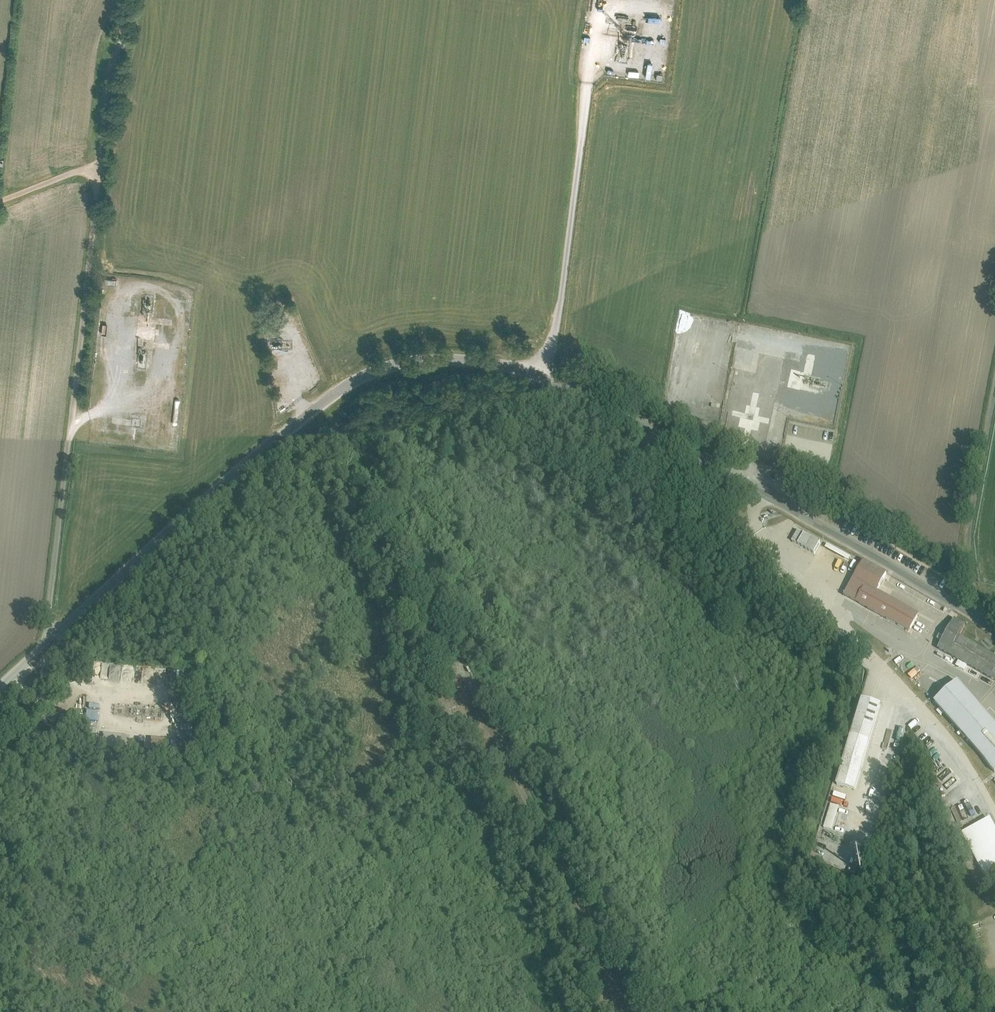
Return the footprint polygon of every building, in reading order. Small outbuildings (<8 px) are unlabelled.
[(814,545),(797,540),(793,553),(810,558),(814,545)] [(846,602),(907,637),(915,621),(876,599),(885,584),(864,572),(846,602)] [(962,643),(966,635),(950,627),(935,656),(993,686),(994,682),(994,660),(962,643)] [(960,682),(936,703),(994,771),(994,723),(960,682)] [(881,712),(863,705),(853,734),(871,740),(881,712)]
